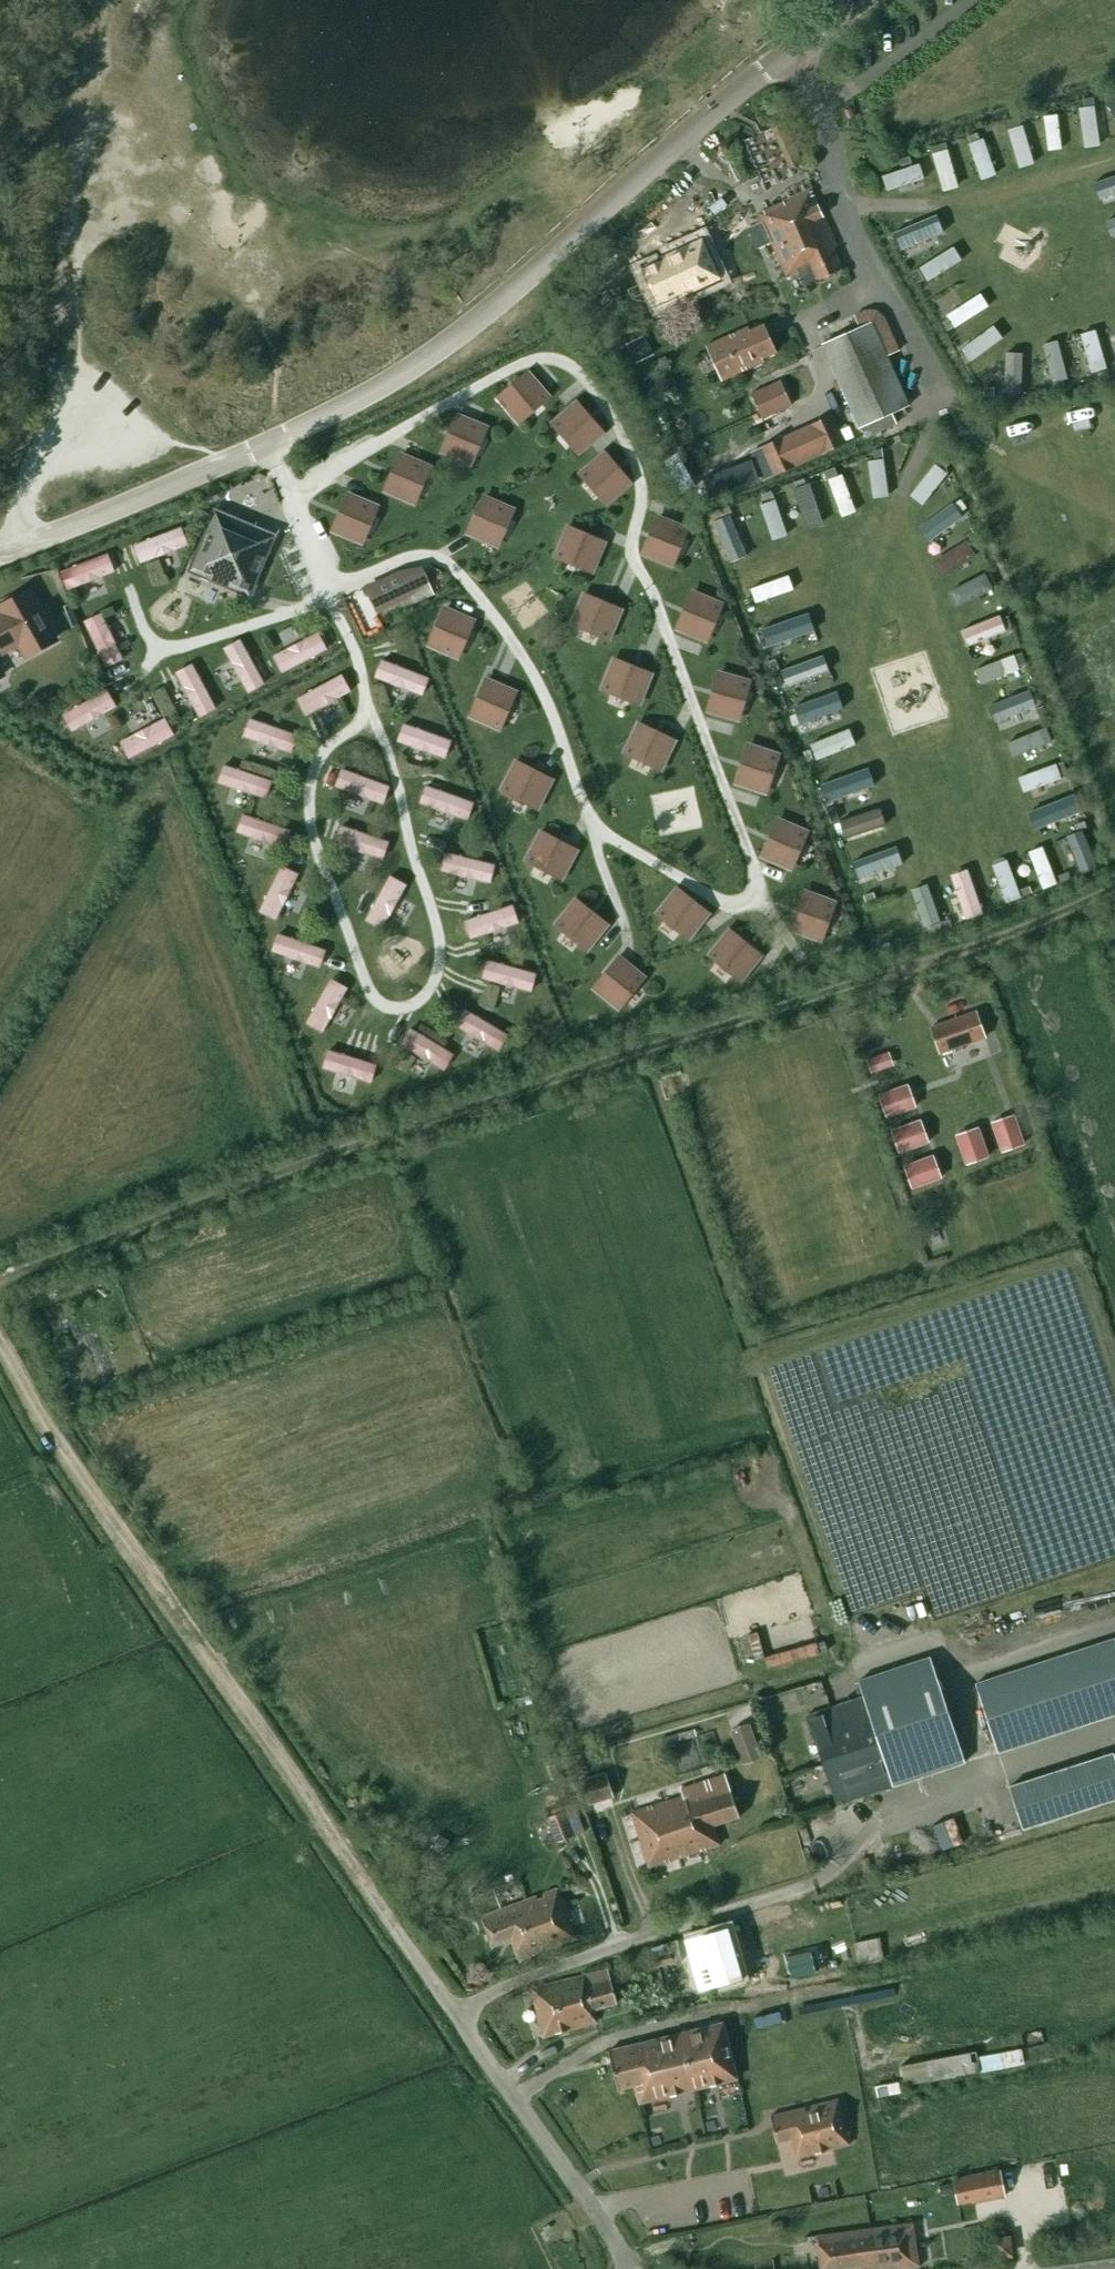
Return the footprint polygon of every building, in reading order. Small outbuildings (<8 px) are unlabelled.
[(1106,96),(1110,101),(1114,98),(1114,91),(1114,90),(1106,96)] [(1094,98),(1084,99),(1085,107),(1094,106),(1094,98)] [(1107,105),(1114,116),(1114,99),(1107,105)] [(775,107),(766,111),(768,116),(777,112),(775,107)] [(1094,107),(1079,109),(1083,147),(1099,146),(1094,107)] [(1057,115),(1043,117),(1047,151),(1061,149),(1057,115)] [(1019,119),(1007,123),(1009,130),(1021,126),(1019,119)] [(786,122),(773,128),(777,137),(790,132),(786,122)] [(1034,164),(1023,127),(1008,132),(1019,169),(1034,164)] [(977,134),(968,137),(970,143),(979,140),(977,134)] [(983,140),(968,145),(982,181),(997,176),(983,140)] [(945,144),(930,148),(932,154),(947,150),(945,144)] [(947,151),(932,155),(943,193),(958,188),(947,151)] [(909,158),(899,161),(901,167),(911,163),(909,158)] [(1098,199),(1114,194),(1114,176),(1093,184),(1098,199)] [(797,270),(804,284),(817,279),(817,280),(842,270),(834,247),(836,246),(812,190),(759,213),(760,216),(755,218),(757,223),(762,221),(783,276),(797,270)] [(896,235),(903,249),(937,232),(930,218),(896,235)] [(1111,237),(1114,235),(1114,219),(1106,222),(1111,237)] [(662,261),(640,270),(656,305),(677,296),(679,299),(720,281),(701,239),(660,257),(662,261)] [(918,268),(926,282),(961,262),(953,248),(918,268)] [(918,270),(912,273),(918,282),(923,279),(918,270)] [(947,315),(955,329),(989,307),(981,294),(947,315)] [(947,320),(942,323),(947,331),(952,328),(947,320)] [(860,328),(822,345),(859,427),(863,437),(894,424),(889,413),(908,405),(887,358),(871,323),(860,328)] [(779,355),(765,324),(751,331),(749,327),(707,346),(722,381),(779,355)] [(962,350),(971,362),(1003,338),(994,325),(962,350)] [(1095,330),(1080,335),(1092,372),(1107,367),(1095,330)] [(627,346),(636,362),(652,354),(644,337),(627,346)] [(1057,340),(1041,344),(1053,381),(1068,377),(1057,340)] [(1021,353),(1006,353),(1005,393),(1021,393),(1021,353)] [(962,355),(958,359),(963,366),(968,363),(962,355)] [(1107,371),(1098,374),(1100,380),(1109,377),(1107,371)] [(529,374),(498,400),(517,423),(525,416),(523,413),(537,400),(542,405),(550,398),(545,392),(546,391),(543,388),(542,389),(529,374)] [(791,406),(780,380),(751,393),(762,419),(791,406)] [(984,389),(983,397),(994,397),(994,389),(984,389)] [(558,420),(552,425),(559,433),(564,428),(577,443),(574,446),(581,454),(603,435),(577,404),(561,417),(560,415),(557,418),(558,420)] [(845,445),(831,415),(761,447),(775,476),(845,445)] [(459,416),(443,453),(470,464),(474,454),(470,453),(478,435),(481,437),(485,427),(481,425),(481,423),(477,422),(477,423),(459,416)] [(883,451),(873,453),(874,461),(884,460),(883,451)] [(585,470),(579,475),(586,483),(592,479),(604,494),(601,496),(608,504),(630,485),(604,454),(589,467),(588,466),(584,469),(585,470)] [(402,455),(386,492),(413,503),(417,494),(413,492),(421,475),(425,476),(429,466),(424,464),(425,463),(421,461),(420,463),(402,455)] [(941,459),(936,464),(944,470),(948,465),(941,459)] [(884,461),(868,463),(873,499),(888,497),(884,461)] [(946,475),(934,465),(910,495),(922,505),(946,475)] [(717,494),(753,481),(747,466),(711,479),(717,494)] [(834,469),(825,472),(828,480),(837,476),(834,469)] [(842,476),(827,481),(842,517),(856,512),(842,476)] [(804,480),(795,483),(797,491),(807,487),(804,480)] [(809,488),(794,492),(807,529),(822,524),(809,488)] [(771,492),(762,495),(765,503),(774,499),(771,492)] [(349,495),(334,532),(360,543),(365,533),(361,532),(368,514),(372,516),(376,506),(371,504),(372,502),(368,501),(367,502),(349,495)] [(486,498),(470,535),(496,546),(501,536),(497,535),(505,517),(508,519),(512,509),(508,507),(508,506),(505,504),(504,505),(486,498)] [(775,500),(760,505),(773,542),(788,537),(775,500)] [(960,500),(953,505),(960,514),(966,509),(960,500)] [(961,517),(951,504),(918,529),(928,542),(961,517)] [(729,508),(720,511),(722,519),(732,515),(729,508)] [(215,511),(191,571),(250,595),(266,556),(260,542),(261,542),(255,528),(215,511)] [(729,517),(714,523),(730,562),(745,556),(729,517)] [(659,518),(644,556),(671,567),(675,557),(671,556),(679,537),(685,540),(689,530),(682,527),(682,526),(678,524),(678,526),(659,518)] [(183,527),(134,545),(141,564),(190,546),(183,527)] [(557,551),(554,559),(564,563),(567,556),(585,564),(583,567),(593,571),(604,545),(567,529),(559,547),(558,546),(556,550),(557,551)] [(974,541),(969,544),(974,552),(979,549),(974,541)] [(975,557),(965,542),(931,564),(941,579),(975,557)] [(110,554),(61,572),(68,590),(116,572),(110,554)] [(428,579),(423,568),(401,578),(398,572),(364,588),(374,610),(409,594),(407,589),(428,579)] [(990,575),(985,578),(989,586),(994,584),(990,575)] [(990,591),(982,576),(949,592),(957,607),(990,591)] [(793,591),(788,577),(751,589),(755,603),(793,591)] [(23,596),(0,610),(0,646),(11,640),(24,662),(60,641),(32,591),(23,596)] [(694,593),(678,631),(705,642),(709,632),(705,631),(713,613),(719,615),(724,606),(716,603),(717,601),(713,599),(712,601),(694,593)] [(583,596),(572,622),(599,634),(598,637),(608,641),(611,634),(613,634),(615,630),(613,630),(621,612),(583,596)] [(751,598),(745,601),(748,609),(754,606),(751,598)] [(446,609),(430,646),(448,654),(447,656),(451,657),(452,656),(459,659),(464,649),(461,648),(473,621),(446,609)] [(124,660),(103,613),(85,622),(106,669),(124,660)] [(810,632),(805,617),(767,629),(772,644),(810,632)] [(1005,632),(999,617),(960,632),(967,647),(1005,632)] [(1008,617),(1001,620),(1005,629),(1011,626),(1008,617)] [(766,631),(760,633),(763,644),(769,642),(766,631)] [(320,633),(274,656),(282,674),(329,651),(320,633)] [(265,685),(241,639),(224,649),(248,694),(265,685)] [(1021,653),(1014,656),(1019,667),(1025,664),(1021,653)] [(829,673),(823,656),(781,671),(787,687),(829,673)] [(1019,671),(1013,656),(975,671),(981,685),(1019,671)] [(429,679),(381,660),(373,678),(422,697),(429,679)] [(778,670),(775,660),(768,663),(772,672),(778,670)] [(604,683),(601,691),(611,695),(612,692),(639,703),(650,676),(613,661),(606,679),(604,678),(602,682),(604,683)] [(216,710),(193,664),(175,673),(199,719),(216,710)] [(779,673),(773,676),(778,689),(784,687),(779,673)] [(720,674),(709,713),(737,722),(740,711),(736,710),(741,691),(748,693),(751,683),(743,681),(744,679),(740,678),(739,680),(720,674)] [(343,675),(297,699),(307,716),(353,692),(343,675)] [(487,680),(471,717),(489,725),(488,727),(492,729),(493,727),(501,730),(505,721),(502,719),(514,692),(487,680)] [(72,732),(117,708),(108,690),(62,715),(72,732)] [(1036,707),(1030,691),(989,707),(994,723),(1036,707)] [(842,709),(836,692),(794,707),(800,724),(842,709)] [(1042,707),(1035,710),(1040,720),(1046,717),(1042,707)] [(166,718),(120,742),(129,760),(175,735),(166,718)] [(299,735),(250,718),(244,737),(293,754),(299,735)] [(451,741),(402,724),(395,743),(444,760),(451,741)] [(627,747),(624,754),(633,759),(634,756),(661,769),(674,743),(638,725),(629,743),(627,742),(625,746),(627,747)] [(1049,744),(1044,729),(1007,743),(1013,757),(1049,744)] [(1052,729),(1046,731),(1050,740),(1055,738),(1052,729)] [(855,746),(849,730),(809,744),(815,761),(855,746)] [(749,746),(737,784),(764,794),(774,766),(777,766),(780,756),(772,754),(773,752),(769,751),(768,752),(749,746)] [(810,750),(803,753),(808,763),(814,761),(810,750)] [(1063,762),(1056,765),(1062,779),(1068,777),(1063,762)] [(504,785),(500,792),(510,797),(511,794),(537,807),(551,781),(515,763),(506,781),(504,780),(502,784),(504,785)] [(274,782),(225,765),(218,783),(267,800),(274,782)] [(1060,780),(1055,765),(1018,779),(1024,793),(1060,780)] [(391,787),(343,768),(336,786),(384,805),(391,787)] [(867,787),(861,773),(827,786),(832,800),(867,787)] [(473,804),(424,787),(418,805),(466,822),(473,804)] [(826,788),(819,790),(824,802),(831,800),(826,788)] [(1074,812),(1069,798),(1032,811),(1037,825),(1074,812)] [(1076,799),(1071,801),(1074,810),(1080,808),(1076,799)] [(827,810),(832,822),(839,820),(834,807),(827,810)] [(885,825),(879,809),(840,822),(845,838),(885,825)] [(293,831),(243,815),(237,833),(286,850),(293,831)] [(779,821),(763,858),(790,869),(801,842),(804,843),(808,834),(801,830),(802,828),(798,827),(797,828),(779,821)] [(1084,822),(1075,825),(1077,831),(1086,828),(1084,822)] [(390,843),(341,826),(335,844),(384,861),(390,843)] [(1082,833),(1067,838),(1082,875),(1096,869),(1082,833)] [(529,855),(525,862),(534,867),(536,865),(562,878),(575,852),(540,834),(531,851),(529,850),(527,854),(529,855)] [(901,864),(895,847),(852,862),(858,879),(901,864)] [(1041,848),(1028,853),(1043,890),(1056,885),(1041,848)] [(494,866),(444,853),(439,872),(489,885),(494,866)] [(1007,861),(992,866),(1006,904),(1021,898),(1007,861)] [(276,921),(300,875),(282,866),(259,912),(276,921)] [(966,870),(951,875),(967,921),(983,915),(966,870)] [(1068,873),(1058,877),(1060,883),(1070,879),(1068,873)] [(382,931),(408,886),(390,876),(365,921),(382,931)] [(926,885),(911,891),(926,927),(941,921),(926,885)] [(1029,887),(1019,891),(1021,897),(1032,893),(1029,887)] [(676,890),(658,913),(681,932),(679,934),(687,941),(692,934),(694,936),(697,932),(695,931),(707,916),(676,890)] [(806,893),(792,930),(819,941),(829,913),(832,914),(836,904),(828,901),(829,899),(825,898),(824,900),(806,893)] [(873,893),(864,897),(866,903),(875,899),(873,893)] [(559,920),(554,927),(563,933),(564,931),(588,949),(606,927),(574,902),(562,917),(561,916),(558,919),(559,920)] [(512,906),(463,921),(469,940),(518,925),(512,906)] [(949,920),(939,923),(941,930),(951,927),(951,926),(949,920)] [(938,924),(928,927),(930,933),(931,933),(940,930),(938,924)] [(713,951),(708,957),(716,964),(718,962),(741,980),(760,957),(728,932),(716,948),(714,946),(712,950),(713,951)] [(327,951),(278,934),(272,952),(321,969),(327,951)] [(620,959),(594,990),(617,1009),(636,986),(638,988),(645,979),(639,974),(640,973),(636,970),(635,971),(620,959)] [(535,975),(486,961),(480,980),(530,994),(535,975)] [(323,1034),(349,989),(331,979),(306,1024),(323,1034)] [(975,1009),(932,1024),(941,1050),(984,1035),(975,1009)] [(511,1035),(465,1010),(456,1027),(501,1052),(511,1035)] [(455,1055),(411,1029),(401,1046),(445,1072),(455,1055)] [(378,1064),(328,1051),(323,1070),(373,1083),(378,1064)] [(884,1054),(867,1060),(871,1073),(888,1067),(884,1054)] [(902,1088),(879,1096),(887,1117),(910,1109),(902,1088)] [(1015,1121),(994,1129),(1002,1152),(1023,1144),(1015,1121)] [(915,1123),(892,1131),(900,1152),(923,1144),(915,1123)] [(979,1134),(958,1141),(966,1164),(987,1157),(979,1134)] [(928,1158),(905,1167),(912,1188),(935,1179),(928,1158)] [(979,1686),(1000,1752),(1114,1716),(1114,1642),(979,1686)] [(965,1764),(936,1674),(935,1674),(930,1658),(859,1681),(864,1698),(810,1716),(839,1805),(965,1764)] [(731,1731),(743,1764),(762,1757),(750,1724),(731,1731)] [(1113,1754),(1009,1788),(1023,1829),(1114,1799),(1114,1759),(1113,1754)] [(613,1798),(605,1773),(580,1781),(588,1806),(613,1798)] [(742,1818),(730,1775),(684,1788),(686,1795),(634,1810),(650,1866),(722,1845),(716,1825),(742,1818)] [(584,1830),(575,1806),(547,1817),(557,1841),(584,1830)] [(448,1842),(438,1836),(431,1847),(441,1853),(448,1842)] [(574,1940),(555,1887),(478,1915),(490,1947),(509,1940),(516,1961),(574,1940)] [(726,1927),(682,1940),(690,1966),(708,1960),(716,1986),(741,1978),(726,1927)] [(859,1960),(886,1956),(882,1932),(855,1937),(859,1960)] [(676,1941),(652,1948),(657,1966),(682,1959),(676,1941)] [(592,2013),(617,2006),(608,1970),(532,1988),(544,2039),(595,2026),(592,2013)] [(724,2025),(611,2050),(613,2058),(620,2089),(634,2085),(639,2103),(737,2079),(724,2025)] [(1024,2064),(1022,2048),(977,2056),(976,2051),(901,2064),(904,2084),(1024,2064)] [(837,2099),(769,2116),(776,2142),(791,2138),(796,2158),(849,2144),(837,2099)] [(1004,2196),(999,2170),(953,2179),(957,2202),(972,2199),(973,2202),(1004,2196)] [(951,2184),(939,2186),(942,2198),(954,2196),(951,2184)] [(910,2219),(814,2233),(820,2268),(832,2268),(861,2265),(862,2268),(903,2268),(917,2267),(910,2219)] [(782,2220),(770,2222),(772,2234),(784,2232),(782,2220)] [(1010,2254),(1008,2238),(994,2240),(996,2256),(1010,2254)]
